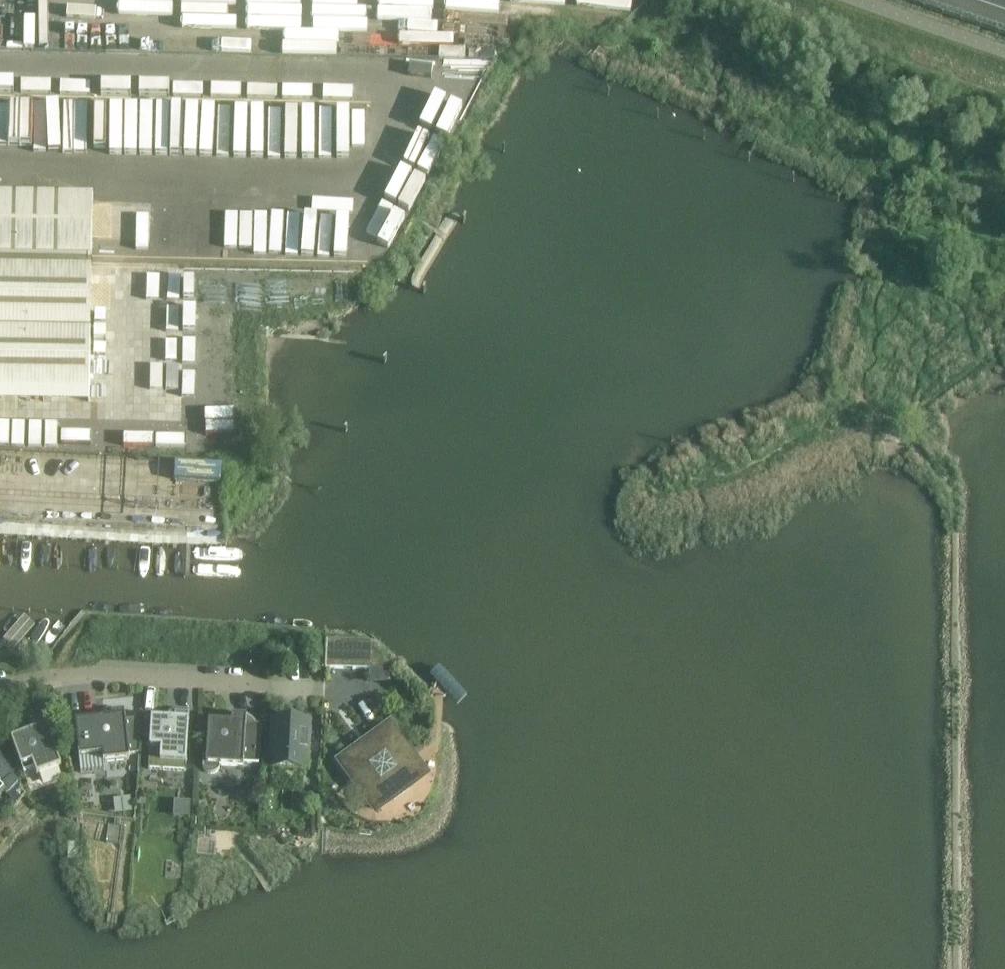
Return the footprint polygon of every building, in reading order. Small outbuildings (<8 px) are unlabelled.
[(92,257),(94,195),(0,193),(0,255),(92,257)] [(89,404),(90,387),(89,340),(91,268),(0,266),(0,402),(89,404)] [(367,646),(325,644),(324,669),(390,672),(390,669),(367,646)] [(140,738),(141,738),(142,720),(141,720),(142,719),(125,721),(124,710),(110,712),(110,719),(75,722),(79,758),(103,756),(103,763),(129,760),(129,756),(140,755),(140,738)] [(189,715),(175,714),(174,721),(152,719),(150,755),(161,756),(161,763),(186,764),(189,715)] [(204,756),(203,769),(204,771),(205,772),(207,773),(208,774),(210,775),(211,775),(213,775),(215,774),(216,773),(217,772),(219,771),(219,770),(220,766),(243,768),(244,764),(259,765),(262,726),(246,725),(247,718),(232,717),(232,724),(209,723),(207,756),(204,756)] [(44,720),(30,726),(32,732),(11,740),(24,774),(34,770),(37,776),(61,767),(44,720)] [(307,771),(310,722),(273,720),(270,769),(307,771)] [(425,776),(390,727),(341,762),(376,811),(392,799),(393,801),(410,789),(409,787),(425,776)] [(4,790),(17,805),(26,797),(0,754),(0,794),(4,790)]
